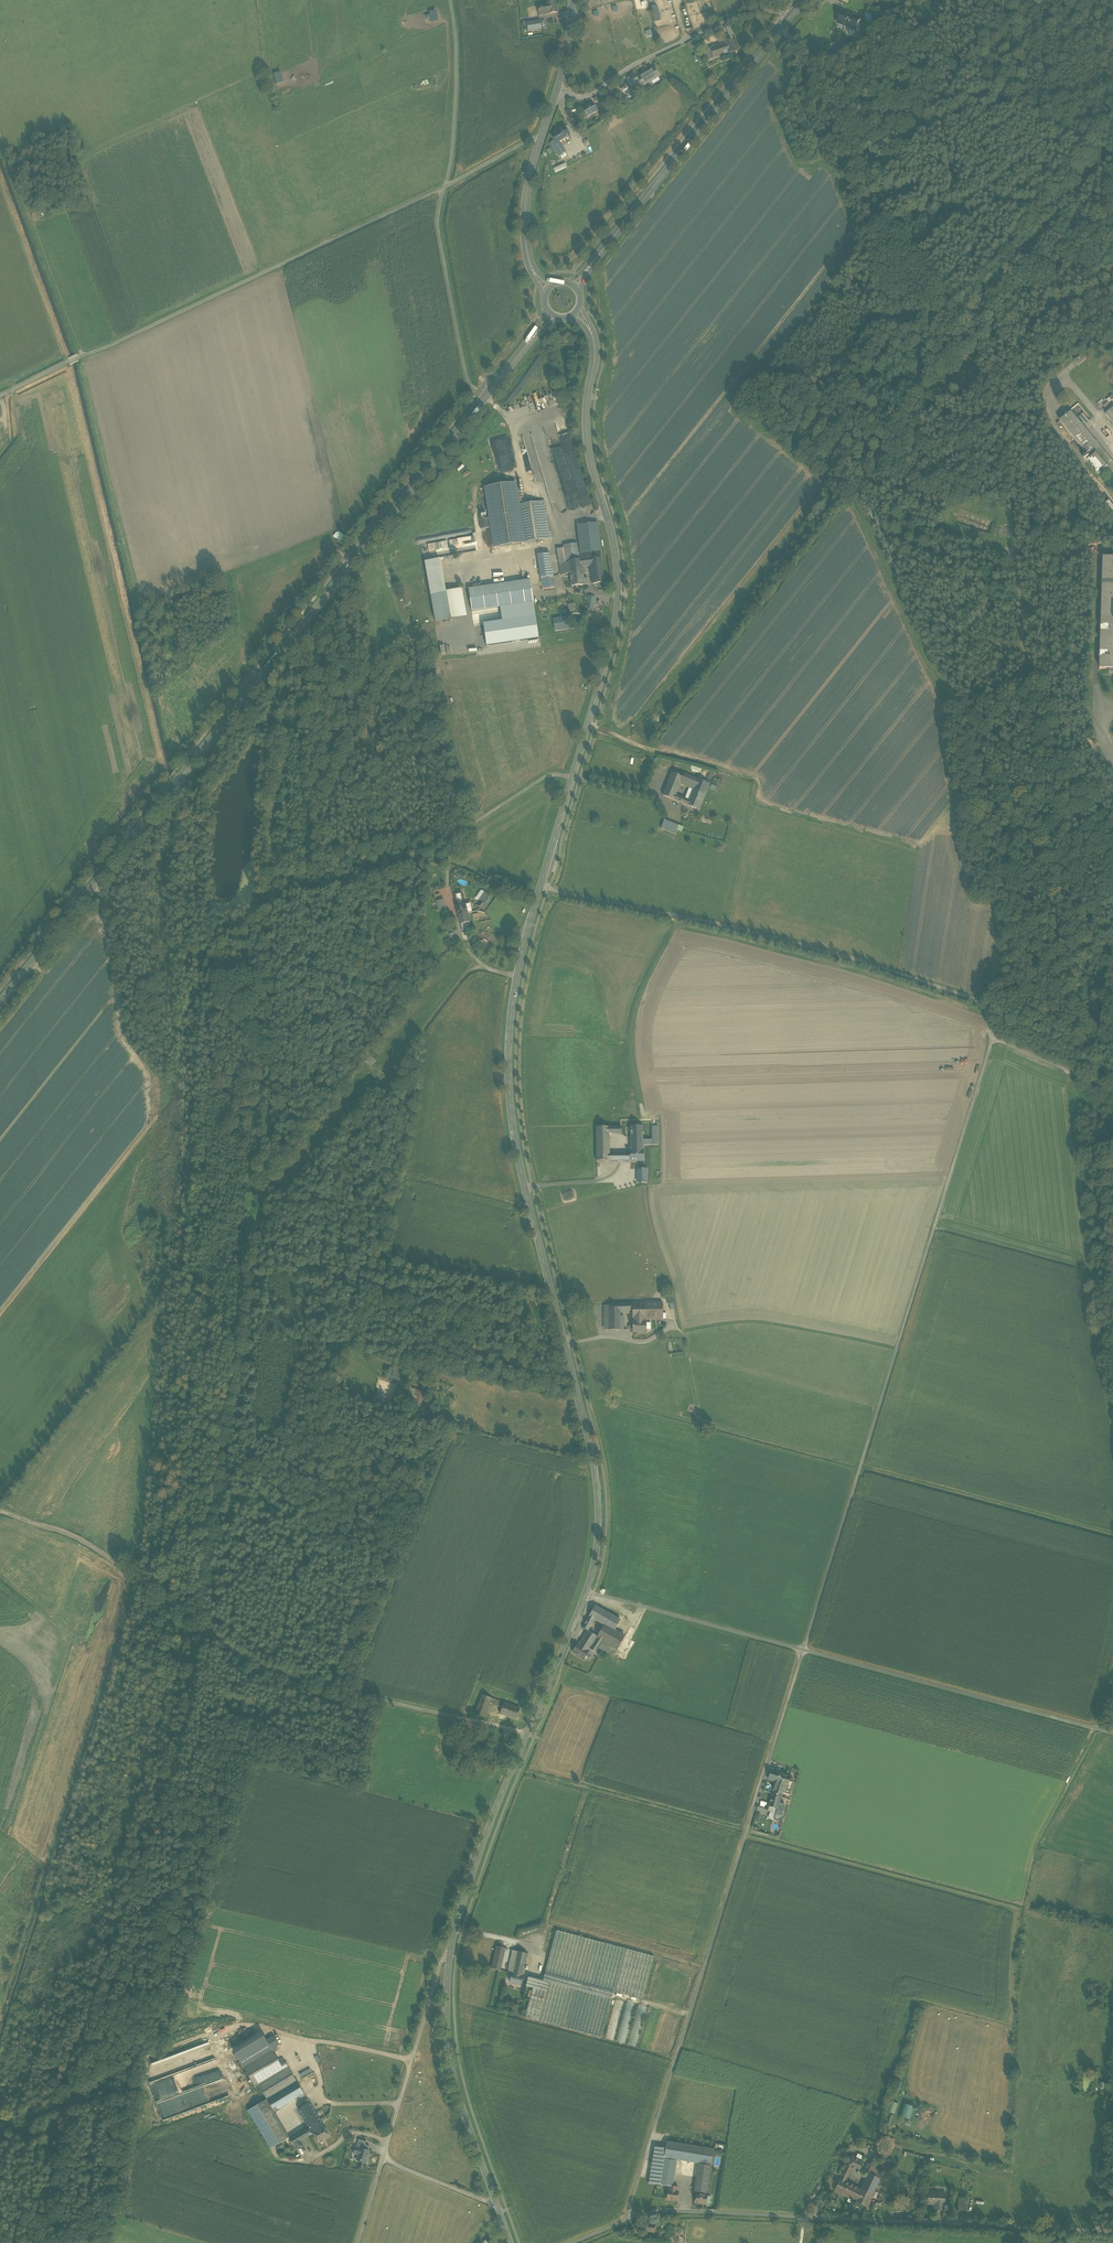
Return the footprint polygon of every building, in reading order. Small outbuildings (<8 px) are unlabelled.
[(556,2),(538,6),(540,16),(546,15),(546,16),(549,16),(549,14),(558,12),(556,2)] [(430,12),(432,22),(440,21),(438,10),(430,12)] [(856,30),(860,19),(842,12),(837,23),(856,30)] [(540,21),(527,24),(528,32),(542,30),(540,21)] [(727,29),(730,36),(736,34),(733,26),(727,29)] [(731,41),(725,43),(725,44),(721,45),(725,56),(728,54),(729,55),(735,52),(731,41)] [(843,42),(838,46),(842,50),(843,51),(848,47),(843,42)] [(838,45),(829,53),(834,58),(842,50),(838,46),(838,45)] [(721,57),(717,46),(710,49),(713,57),(714,60),(721,57)] [(842,50),(834,58),(835,60),(839,57),(842,61),(848,56),(843,51),(842,50)] [(654,68),(638,78),(643,86),(651,81),(653,85),(660,81),(658,77),(659,76),(654,68)] [(275,84),(285,82),(283,72),(273,74),(275,84)] [(634,75),(630,78),(633,84),(635,83),(638,81),(634,75)] [(629,83),(620,89),(622,91),(631,85),(629,83)] [(632,88),(625,93),(629,99),(644,89),(640,83),(637,85),(632,88)] [(592,103),(582,109),(582,110),(583,109),(588,116),(587,117),(597,111),(592,103)] [(564,128),(551,137),(554,141),(556,144),(560,142),(562,140),(563,141),(566,139),(566,138),(569,136),(564,128)] [(556,144),(554,141),(550,144),(558,157),(566,152),(560,142),(556,144)] [(553,168),(555,172),(568,168),(566,164),(553,168)] [(1082,355),(1074,361),(1078,366),(1086,359),(1082,355)] [(516,406),(519,412),(526,409),(524,403),(516,406)] [(1102,449),(1071,412),(1060,421),(1088,455),(1086,457),(1086,456),(1083,458),(1085,461),(1088,459),(1087,459),(1089,457),(1090,459),(1102,449)] [(524,435),(524,438),(526,438),(526,445),(533,445),(533,441),(528,441),(528,435),(524,435)] [(1102,449),(1090,459),(1087,461),(1099,475),(1108,468),(1112,464),(1112,463),(1102,449)] [(485,488),(490,519),(491,528),(494,548),(524,544),(519,506),(515,483),(485,488)] [(519,506),(524,544),(552,539),(551,532),(549,532),(546,532),(541,502),(519,506)] [(547,521),(544,502),(541,502),(546,532),(549,532),(548,527),(547,521)] [(1109,502),(1104,506),(1112,518),(1112,507),(1109,502)] [(481,530),(491,528),(490,519),(479,520),(481,530)] [(577,526),(581,552),(600,550),(597,523),(577,526)] [(577,543),(564,546),(564,548),(566,563),(580,560),(578,553),(579,553),(577,543)] [(564,548),(558,549),(561,565),(563,564),(566,563),(564,548)] [(601,550),(588,552),(591,559),(602,558),(601,550)] [(566,563),(563,564),(564,575),(570,573),(570,576),(583,575),(582,567),(591,566),(590,559),(591,559),(588,552),(579,553),(578,553),(580,560),(566,563)] [(549,553),(537,555),(541,579),(552,577),(553,577),(549,553)] [(1103,557),(1100,669),(1109,669),(1112,669),(1112,557),(1103,557)] [(591,559),(590,559),(591,566),(593,584),(604,583),(602,558),(591,559)] [(439,560),(425,562),(436,621),(466,616),(461,590),(445,592),(439,560)] [(583,575),(570,576),(571,586),(584,585),(583,579),(583,575)] [(552,577),(541,579),(542,590),(554,589),(552,577)] [(530,580),(468,589),(472,611),(533,602),(530,580)] [(588,596),(587,604),(594,604),(595,597),(588,596)] [(535,617),(483,624),(486,646),(539,639),(535,617)] [(553,619),(555,631),(567,629),(565,617),(553,619)] [(683,778),(672,774),(663,796),(674,800),(676,796),(680,785),(683,778)] [(697,780),(684,775),(683,778),(680,785),(693,790),(697,780)] [(709,785),(697,780),(693,790),(691,796),(697,798),(697,797),(699,798),(700,797),(704,799),(709,785)] [(697,798),(691,796),(689,801),(687,806),(699,810),(704,799),(700,797),(699,798),(697,797),(697,798)] [(679,826),(664,820),(661,829),(675,834),(677,830),(679,826)] [(479,900),(485,892),(482,890),(476,898),(479,900)] [(485,903),(488,898),(490,896),(485,892),(479,900),(481,902),(484,904),(485,903)] [(457,907),(465,904),(462,893),(454,895),(457,907)] [(485,903),(484,904),(481,908),(484,910),(488,904),(491,900),(488,898),(485,903)] [(443,900),(436,901),(439,911),(446,909),(443,900)] [(467,913),(465,904),(457,907),(456,907),(459,915),(467,913)] [(467,913),(459,915),(461,924),(466,923),(469,922),(470,922),(467,913)] [(367,1063),(371,1066),(375,1062),(371,1058),(367,1063)] [(609,1127),(596,1127),(597,1161),(610,1161),(610,1155),(610,1134),(609,1127)] [(647,1127),(626,1127),(626,1134),(630,1134),(630,1138),(630,1143),(635,1143),(635,1146),(643,1146),(648,1146),(647,1127)] [(643,1146),(635,1146),(635,1143),(630,1143),(630,1150),(630,1155),(630,1161),(643,1161),(644,1150),(643,1150),(643,1146)] [(647,1170),(638,1170),(638,1183),(646,1183),(647,1170)] [(205,1299),(187,1283),(184,1287),(202,1302),(205,1299)] [(646,1319),(646,1303),(646,1302),(632,1303),(632,1310),(633,1322),(646,1322),(646,1319)] [(646,1303),(646,1319),(662,1319),(662,1314),(662,1303),(646,1303)] [(620,1304),(608,1304),(608,1305),(608,1330),(620,1330),(620,1322),(620,1318),(620,1310),(620,1304)] [(633,1322),(632,1322),(633,1326),(633,1330),(633,1332),(646,1332),(646,1329),(646,1323),(646,1322),(633,1322)] [(400,1370),(394,1368),(390,1380),(396,1381),(399,1382),(403,1370),(400,1369),(400,1370)] [(421,1392),(415,1391),(416,1390),(410,1388),(407,1393),(405,1393),(404,1395),(406,1397),(406,1399),(405,1399),(404,1401),(406,1401),(405,1409),(409,1410),(412,1402),(417,1404),(416,1406),(420,1407),(424,1391),(421,1390),(421,1392)] [(615,1630),(620,1620),(614,1616),(608,1613),(595,1605),(589,1616),(594,1619),(605,1625),(615,1630)] [(623,1614),(617,1611),(617,1612),(614,1616),(620,1620),(622,1617),(623,1614)] [(628,1620),(622,1617),(620,1620),(615,1630),(620,1634),(628,1620)] [(605,1625),(598,1637),(604,1640),(603,1641),(612,1647),(617,1649),(624,1636),(620,1634),(615,1630),(605,1625)] [(598,1637),(588,1631),(581,1640),(584,1643),(591,1647),(590,1649),(595,1652),(597,1649),(603,1641),(604,1640),(598,1637)] [(584,1643),(581,1640),(578,1645),(578,1644),(573,1651),(583,1659),(588,1651),(590,1649),(591,1647),(584,1643)] [(612,1647),(603,1641),(597,1649),(601,1651),(607,1655),(612,1647)] [(644,1693),(646,1687),(631,1681),(629,1687),(644,1693)] [(491,1698),(481,1694),(475,1714),(484,1717),(489,1702),(491,1698)] [(493,1705),(502,1708),(502,1706),(497,1705),(499,1700),(495,1699),(493,1704),(493,1705)] [(513,1705),(499,1700),(497,1705),(502,1706),(502,1708),(500,1714),(509,1717),(513,1705)] [(520,1708),(513,1705),(509,1717),(516,1719),(520,1708)] [(779,1773),(773,1771),(770,1780),(776,1782),(779,1773)] [(785,1792),(788,1781),(787,1780),(788,1776),(779,1773),(776,1782),(779,1783),(777,1789),(774,1788),(772,1794),(781,1797),(783,1792),(783,1791),(785,1792)] [(788,1781),(785,1792),(790,1794),(793,1782),(788,1781)] [(781,1797),(772,1794),(768,1806),(769,1806),(778,1809),(783,1811),(785,1805),(784,1805),(779,1804),(781,1797)] [(778,1809),(769,1806),(767,1811),(770,1812),(774,1813),(774,1814),(776,1815),(778,1809)] [(653,1956),(556,1930),(545,1973),(613,1992),(642,1999),(653,1956)] [(505,1948),(496,1946),(494,1959),(502,1961),(505,1948)] [(513,1950),(509,1965),(514,1966),(515,1964),(518,1951),(513,1950)] [(527,1954),(518,1951),(515,1964),(524,1967),(527,1954)] [(502,1961),(494,1959),(491,1969),(500,1971),(502,1961)] [(514,1966),(509,1965),(508,1972),(512,1973),(522,1976),(524,1967),(515,1964),(514,1966)] [(522,1976),(512,1973),(510,1982),(521,1985),(523,1976),(522,1976)] [(613,1992),(545,1973),(543,1981),(550,1982),(550,1983),(571,1988),(612,1999),(613,1992)] [(543,1981),(528,1977),(526,1986),(533,1988),(547,1992),(550,1983),(550,1982),(543,1981)] [(571,1988),(550,1983),(547,1992),(533,1988),(525,2017),(560,2027),(571,1988)] [(623,2002),(614,2000),(604,2038),(613,2040),(623,2002)] [(634,2005),(627,2003),(617,2041),(624,2043),(634,2005)] [(647,2008),(637,2006),(627,2044),(637,2047),(647,2008)] [(271,2051),(243,2068),(255,2087),(258,2085),(259,2086),(288,2069),(283,2060),(279,2063),(271,2051)] [(288,2069),(259,2086),(261,2089),(268,2100),(297,2083),(288,2069)] [(297,2083),(268,2100),(274,2112),(300,2096),(304,2094),(297,2083)] [(289,2137),(267,2099),(248,2111),(270,2149),(289,2137)] [(897,2104),(890,2102),(887,2111),(894,2114),(897,2104)] [(304,2107),(299,2110),(309,2127),(311,2130),(322,2124),(310,2103),(304,2107)] [(914,2107),(904,2104),(900,2116),(910,2119),(914,2107)] [(322,2124),(311,2130),(313,2134),(318,2142),(329,2135),(322,2124)] [(309,2127),(290,2139),(296,2149),(303,2145),(300,2141),(313,2134),(311,2130),(309,2127)] [(893,2140),(888,2138),(886,2144),(882,2156),(887,2158),(893,2140)] [(358,2139),(356,2147),(360,2148),(362,2149),(363,2144),(365,2145),(366,2142),(358,2139)] [(714,2149),(667,2141),(666,2148),(664,2159),(676,2161),(677,2160),(699,2163),(699,2164),(698,2163),(698,2164),(711,2166),(714,2149)] [(666,2148),(654,2146),(648,2183),(660,2185),(660,2180),(664,2159),(666,2148)] [(362,2149),(360,2148),(356,2147),(354,2153),(358,2155),(356,2160),(366,2163),(367,2158),(366,2158),(368,2151),(362,2149)] [(856,2158),(852,2156),(847,2167),(851,2169),(858,2172),(863,2161),(856,2158)] [(676,2161),(664,2159),(660,2180),(673,2181),(676,2161)] [(711,2166),(698,2164),(694,2191),(696,2191),(707,2193),(711,2166)] [(847,2167),(840,2180),(844,2182),(851,2169),(847,2167)] [(883,2173),(870,2167),(869,2169),(867,2173),(869,2173),(880,2179),(883,2173)] [(880,2179),(869,2173),(861,2189),(855,2201),(867,2206),(869,2201),(870,2201),(871,2200),(871,2199),(870,2199),(880,2179)] [(844,2182),(840,2180),(835,2191),(844,2195),(849,2184),(844,2182)] [(861,2189),(849,2184),(844,2195),(855,2201),(861,2189)] [(672,2186),(668,2186),(667,2198),(677,2200),(678,2192),(677,2192),(678,2187),(672,2186)] [(806,2203),(811,2205),(816,2193),(812,2191),(806,2203)] [(945,2193),(928,2192),(927,2204),(933,2204),(937,2204),(936,2210),(944,2211),(944,2206),(945,2193)] [(707,2195),(696,2194),(695,2203),(706,2204),(706,2203),(707,2196),(707,2195)] [(655,2224),(644,2222),(643,2231),(654,2233),(655,2224)]
